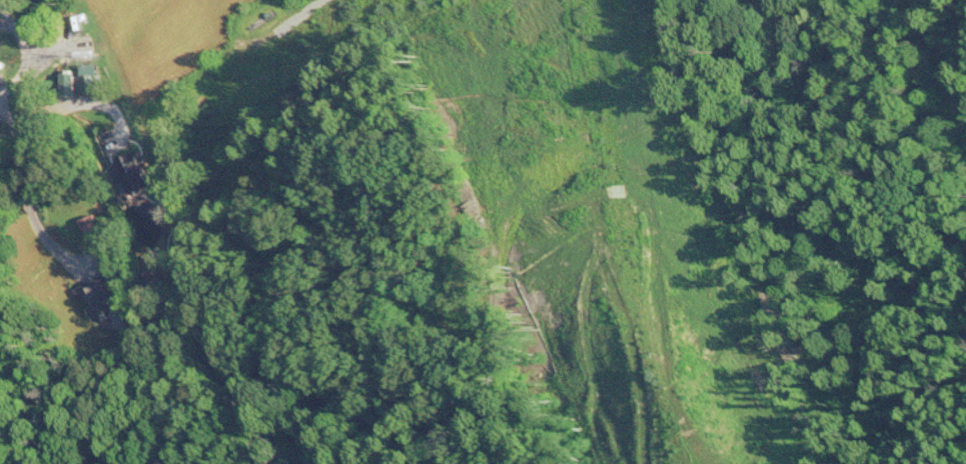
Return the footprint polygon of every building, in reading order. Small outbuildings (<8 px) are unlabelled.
[(144,162),(135,166),(132,157),(117,163),(131,197),(155,187),(144,162)] [(90,312),(112,304),(104,281),(81,289),(90,312)]
